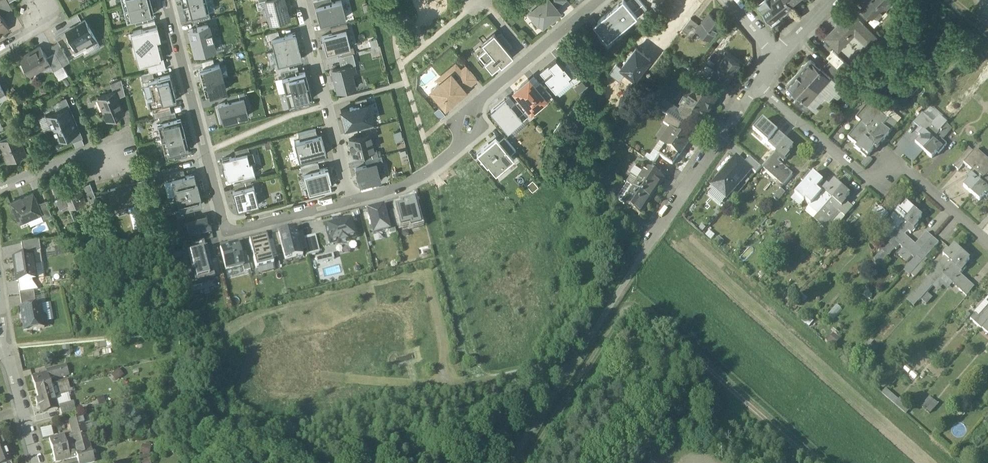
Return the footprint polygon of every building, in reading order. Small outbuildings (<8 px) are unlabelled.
[(1,15),(12,9),(8,2),(7,0),(0,0),(0,13),(1,15)] [(123,7),(127,20),(134,19),(147,15),(154,14),(150,0),(123,7)] [(182,4),(186,18),(192,16),(209,11),(206,0),(198,0),(182,4)] [(265,0),(267,8),(263,8),(265,16),(269,15),(271,22),(288,18),(284,0),(265,0)] [(315,7),(332,3),(331,0),(318,0),(313,1),(316,13),(317,13),(315,7)] [(346,17),(341,0),(332,3),(315,7),(317,13),(318,13),(321,23),(319,23),(320,24),(346,17)] [(535,6),(538,10),(531,16),(536,23),(539,21),(544,27),(561,13),(556,7),(550,0),(542,0),(535,6)] [(567,11),(573,8),(567,0),(566,0),(562,3),(567,11)] [(598,20),(606,30),(606,34),(607,37),(609,40),(639,16),(625,0),(623,0),(598,20)] [(627,2),(639,16),(648,8),(641,0),(630,0),(627,2)] [(767,0),(763,0),(757,5),(772,23),(781,16),(780,15),(780,16),(767,0)] [(789,0),(767,0),(780,16),(780,15),(793,5),(792,3),(789,0)] [(876,0),(862,0),(861,1),(864,5),(862,6),(863,7),(872,15),(873,14),(877,17),(885,9),(876,0)] [(885,9),(894,0),(876,0),(885,9)] [(872,15),(863,7),(859,11),(867,19),(872,15)] [(209,11),(192,16),(193,22),(211,18),(209,11)] [(701,24),(698,28),(710,38),(722,22),(710,12),(701,24)] [(849,12),(825,38),(838,50),(847,41),(844,39),(852,31),(868,45),(875,37),(849,12)] [(9,28),(1,15),(0,13),(0,34),(9,28)] [(148,21),(147,15),(134,19),(136,24),(142,23),(148,21)] [(692,17),(683,29),(688,32),(694,25),(697,21),(692,17)] [(154,20),(148,21),(142,23),(143,28),(155,25),(154,20)] [(84,21),(65,32),(75,49),(95,38),(84,21)] [(332,25),(333,32),(350,28),(349,22),(332,25)] [(161,39),(157,24),(155,25),(143,28),(133,30),(134,36),(131,37),(133,46),(136,45),(139,56),(136,57),(139,67),(147,65),(152,64),(152,61),(163,58),(160,47),(158,47),(156,40),(161,39)] [(208,24),(189,29),(195,54),(206,52),(205,48),(214,46),(213,43),(212,39),(213,39),(211,32),(210,32),(208,24)] [(350,47),(346,30),(322,36),(326,53),(350,47)] [(271,39),(279,37),(278,32),(267,35),(268,40),(271,39)] [(279,37),(271,39),(275,52),(298,46),(295,33),(279,37)] [(507,49),(499,39),(495,34),(486,41),(490,45),(478,55),(491,71),(510,55),(506,51),(507,49)] [(69,62),(58,43),(51,47),(62,66),(69,62)] [(40,45),(19,57),(29,74),(48,63),(50,62),(46,56),(40,45)] [(298,46),(275,52),(278,65),(288,62),(302,59),(298,46)] [(843,60),(833,50),(827,56),(837,67),(843,60)] [(62,66),(54,52),(46,56),(50,62),(48,63),(53,71),(62,66)] [(352,53),(339,57),(342,67),(349,66),(354,64),(352,53)] [(725,54),(715,69),(713,68),(708,75),(724,86),(740,63),(725,54)] [(152,64),(147,65),(149,72),(153,72),(166,68),(163,58),(152,61),(152,64)] [(213,58),(201,61),(203,68),(215,65),(213,58)] [(563,67),(556,59),(548,65),(552,71),(544,78),(555,91),(565,83),(570,78),(568,76),(561,68),(563,67)] [(831,78),(810,59),(798,72),(819,91),(831,78)] [(843,72),(830,60),(824,66),(838,78),(843,72)] [(290,69),(288,62),(278,65),(275,66),(277,73),(281,72),(290,69)] [(581,78),(568,62),(563,66),(570,74),(568,76),(570,78),(574,84),(581,78)] [(199,69),(202,81),(222,76),(219,64),(215,65),(203,68),(199,69)] [(548,65),(539,72),(544,78),(552,71),(548,65)] [(355,89),(349,66),(342,67),(332,70),(338,93),(355,89)] [(466,66),(453,76),(464,89),(470,84),(477,78),(466,66)] [(570,74),(563,66),(563,67),(561,68),(568,76),(570,74)] [(282,78),(300,74),(298,67),(290,69),(281,72),(282,78)] [(154,78),(153,72),(149,72),(141,74),(143,81),(148,80),(154,78)] [(309,85),(305,72),(300,74),(282,78),(286,91),(309,85)] [(819,91),(798,72),(786,85),(800,98),(807,104),(819,91)] [(453,76),(451,73),(431,90),(445,107),(465,90),(464,89),(453,76)] [(175,100),(169,75),(154,78),(148,80),(152,97),(148,98),(150,106),(151,106),(168,101),(175,100)] [(222,76),(202,81),(205,94),(209,93),(221,90),(226,89),(222,76)] [(831,78),(819,91),(828,100),(836,92),(834,90),(839,85),(831,78)] [(121,79),(110,84),(113,92),(114,91),(117,98),(125,95),(121,79)] [(535,86),(528,79),(523,83),(514,91),(520,99),(528,108),(529,109),(544,97),(535,86)] [(541,83),(540,82),(535,86),(544,97),(546,100),(552,96),(541,83)] [(722,90),(713,83),(709,89),(718,95),(722,90)] [(312,99),(309,85),(286,91),(289,105),(291,104),(309,100),(312,99)] [(709,89),(707,88),(704,92),(717,101),(720,96),(718,95),(709,89)] [(700,89),(681,118),(685,121),(698,129),(717,101),(704,92),(700,89)] [(221,90),(209,93),(211,100),(223,97),(221,90)] [(117,98),(114,91),(113,92),(98,98),(107,121),(121,115),(118,107),(120,106),(117,98)] [(227,96),(228,102),(244,98),(246,97),(244,92),(227,96)] [(357,106),(368,104),(366,97),(355,100),(357,106)] [(228,102),(218,104),(223,122),(248,115),(244,98),(228,102)] [(813,108),(807,104),(800,98),(796,103),(809,114),(813,108)] [(504,99),(491,110),(507,130),(521,119),(511,107),(504,99)] [(528,108),(520,99),(516,103),(523,112),(528,108)] [(310,105),(309,100),(291,104),(292,110),(310,105)] [(171,113),(168,101),(151,106),(154,118),(159,116),(171,113)] [(516,103),(511,107),(521,119),(523,120),(527,117),(523,112),(516,103)] [(357,106),(341,110),(345,128),(359,124),(372,121),(368,104),(357,106)] [(681,118),(662,104),(658,110),(668,117),(681,126),(685,121),(681,118)] [(887,120),(868,104),(856,118),(860,122),(848,138),(857,146),(864,138),(870,143),(882,127),(887,120)] [(68,107),(46,116),(51,129),(73,120),(68,107)] [(171,113),(159,116),(160,122),(177,118),(175,112),(171,113)] [(935,124),(923,113),(915,122),(925,130),(924,132),(927,134),(935,124)] [(177,118),(160,122),(162,129),(159,130),(161,139),(183,133),(184,133),(183,128),(182,128),(180,117),(177,118)] [(681,126),(668,117),(664,123),(670,128),(676,132),(677,132),(681,126)] [(887,120),(882,127),(890,134),(897,125),(889,118),(887,120)] [(73,120),(51,129),(56,142),(79,132),(73,120)] [(374,127),(372,121),(359,124),(361,130),(374,127)] [(773,140),(778,134),(763,121),(754,131),(767,143),(771,138),(773,140)] [(947,125),(933,140),(938,144),(942,140),(951,129),(947,125)] [(315,127),(298,131),(300,139),(318,135),(315,127)] [(882,127),(870,143),(875,147),(874,148),(875,149),(876,148),(877,149),(890,134),(882,127)] [(676,132),(670,128),(667,132),(673,136),(676,132)] [(667,132),(661,142),(666,146),(673,136),(667,132)] [(677,132),(676,132),(673,136),(666,146),(680,155),(690,141),(677,132)] [(927,134),(924,132),(920,136),(922,138),(916,144),(924,151),(933,140),(927,134)] [(0,140),(0,146),(7,162),(26,154),(17,133),(0,140)] [(188,149),(185,138),(186,138),(184,133),(183,133),(161,139),(164,148),(167,147),(169,154),(172,153),(185,150),(188,149)] [(374,151),(369,133),(349,139),(353,156),(360,154),(374,151)] [(300,139),(294,141),(299,161),(326,154),(320,134),(318,135),(300,139)] [(778,134),(773,140),(771,138),(767,143),(772,147),(777,152),(786,141),(778,134)] [(515,149),(504,135),(499,140),(510,154),(515,149)] [(499,140),(495,136),(476,152),(487,165),(488,164),(495,173),(498,170),(500,171),(508,164),(507,163),(513,158),(510,154),(499,140)] [(870,143),(864,138),(857,146),(856,148),(860,152),(862,150),(868,155),(874,148),(875,147),(870,143)] [(938,144),(933,140),(924,151),(933,159),(938,153),(939,154),(943,149),(938,144)] [(947,144),(942,140),(938,144),(943,149),(947,144)] [(786,141),(777,152),(782,157),(786,160),(790,155),(788,154),(794,148),(786,141)] [(234,150),(236,155),(249,152),(248,146),(234,150)] [(680,155),(666,146),(659,156),(673,165),(680,155)] [(772,147),(766,154),(771,158),(777,152),(772,147)] [(970,148),(953,166),(958,171),(965,163),(964,163),(974,152),(970,148)] [(977,149),(974,152),(964,163),(965,163),(977,175),(975,177),(981,183),(987,174),(987,159),(977,149)] [(185,150),(172,153),(173,159),(186,156),(185,150)] [(374,151),(360,154),(361,161),(365,160),(378,156),(377,150),(374,151)] [(254,173),(255,172),(249,152),(236,155),(222,159),(227,179),(239,176),(254,173)] [(771,158),(762,167),(784,186),(791,179),(781,170),(782,169),(776,163),(780,159),(782,157),(777,152),(771,158)] [(378,156),(365,160),(366,166),(376,163),(383,162),(381,155),(378,156)] [(726,199),(752,171),(744,164),(737,157),(712,186),(726,199)] [(762,168),(750,158),(744,164),(752,171),(756,174),(762,168)] [(661,170),(645,159),(641,165),(658,175),(661,170)] [(302,167),(303,173),(320,169),(318,163),(302,167)] [(380,180),(376,163),(366,166),(356,169),(360,185),(380,180)] [(658,175),(641,165),(632,177),(639,182),(642,176),(658,186),(663,179),(658,175)] [(320,169),(303,173),(309,193),(333,187),(328,167),(320,169)] [(185,176),(184,169),(166,174),(167,180),(172,179),(185,176)] [(808,170),(801,179),(805,184),(813,175),(808,170)] [(172,179),(176,195),(199,189),(195,173),(185,176),(172,179)] [(254,173),(239,176),(241,182),(251,180),(256,178),(254,173)] [(805,184),(796,195),(804,202),(805,201),(810,205),(809,207),(819,215),(833,199),(823,190),(821,193),(817,190),(824,182),(814,174),(805,184)] [(975,177),(972,174),(968,178),(969,180),(963,186),(972,194),(981,183),(975,177)] [(658,186),(642,176),(639,182),(634,189),(651,200),(659,187),(658,186)] [(241,182),(233,184),(235,190),(252,185),(251,180),(241,182)] [(538,185),(534,181),(528,186),(532,190),(538,185)] [(842,188),(833,181),(828,186),(827,185),(823,190),(833,199),(842,188)] [(972,194),(980,201),(985,195),(986,196),(987,194),(987,189),(986,188),(981,183),(972,194)] [(64,192),(61,186),(53,189),(56,196),(55,197),(59,207),(67,203),(70,208),(83,203),(82,199),(77,189),(76,184),(68,187),(69,190),(64,192)] [(90,184),(77,189),(82,199),(85,198),(94,194),(90,184)] [(131,185),(108,190),(112,207),(129,203),(129,205),(135,203),(131,185)] [(235,190),(232,190),(234,197),(238,210),(259,204),(254,185),(252,185),(235,190)] [(842,188),(833,199),(842,207),(847,203),(845,201),(850,195),(842,188)] [(176,195),(179,210),(193,207),(203,204),(199,189),(176,195)] [(651,200),(634,189),(624,204),(642,215),(648,207),(647,206),(651,200)] [(786,193),(782,189),(775,197),(779,200),(786,193)] [(143,190),(136,191),(138,198),(145,197),(144,195),(143,190)] [(37,204),(33,193),(11,203),(19,223),(34,217),(33,214),(40,211),(37,204)] [(900,204),(892,197),(887,203),(895,210),(900,204)] [(819,215),(815,220),(824,228),(839,212),(838,212),(842,207),(833,199),(819,215)] [(51,214),(46,200),(37,204),(40,211),(41,214),(42,218),(51,214)] [(415,204),(396,208),(397,212),(401,230),(410,228),(411,231),(421,228),(415,204)] [(900,207),(891,218),(896,222),(901,226),(905,221),(914,211),(907,204),(902,209),(900,207)] [(195,214),(193,207),(179,210),(176,211),(177,218),(195,214)] [(881,209),(871,221),(890,238),(891,237),(895,232),(901,226),(896,222),(890,230),(882,224),(889,216),(881,209)] [(383,210),(368,214),(374,238),(389,234),(387,227),(383,210)] [(914,211),(905,221),(910,225),(915,229),(919,224),(917,222),(922,217),(914,211)] [(401,230),(397,212),(390,213),(395,232),(401,230)] [(206,217),(185,223),(189,239),(211,234),(206,217)] [(643,231),(632,219),(627,223),(638,235),(643,231)] [(351,221),(325,227),(330,245),(337,244),(338,246),(349,243),(348,241),(355,239),(351,221)] [(901,226),(895,232),(900,237),(903,233),(910,225),(905,221),(901,226)] [(393,225),(387,227),(391,239),(396,237),(393,225)] [(910,225),(903,233),(905,235),(909,232),(911,234),(915,229),(910,225)] [(296,231),(278,235),(281,247),(285,262),(303,258),(301,252),(297,235),(296,231)] [(900,237),(895,232),(891,237),(896,242),(900,237)] [(302,233),(297,235),(301,252),(307,251),(304,239),(302,233)] [(900,237),(896,242),(909,253),(916,245),(905,235),(903,233),(900,237)] [(927,233),(916,245),(920,248),(922,250),(933,238),(927,233)] [(281,247),(278,235),(272,237),(273,241),(275,248),(281,247)] [(315,236),(304,239),(307,251),(309,257),(320,254),(315,236)] [(724,241),(719,237),(714,242),(720,247),(724,241)] [(890,238),(881,248),(882,250),(874,260),(881,265),(895,249),(892,246),(896,242),(891,237),(890,238)] [(922,250),(916,257),(923,262),(939,243),(933,238),(922,250)] [(39,240),(21,244),(23,254),(32,252),(33,253),(41,252),(39,240)] [(263,243),(262,240),(249,243),(256,270),(273,265),(272,260),(267,242),(263,243)] [(273,241),(267,242),(272,260),(278,258),(275,248),(273,241)] [(192,245),(194,253),(207,250),(205,242),(192,245)] [(916,245),(909,253),(912,257),(920,248),(916,245)] [(237,246),(220,250),(226,273),(243,268),(240,256),(237,246)] [(955,246),(950,252),(947,250),(943,255),(946,258),(953,264),(962,253),(955,246)] [(210,263),(207,250),(194,253),(188,255),(193,276),(198,275),(201,284),(214,281),(214,279),(210,263)] [(23,256),(13,258),(16,282),(24,280),(24,282),(32,280),(32,279),(36,279),(33,253),(32,252),(23,254),(23,256)] [(962,253),(953,264),(963,272),(967,268),(965,266),(970,260),(962,253)] [(245,255),(240,256),(243,268),(245,273),(250,272),(245,255)] [(916,257),(903,271),(910,277),(923,262),(916,257)] [(944,258),(917,290),(918,292),(916,295),(922,299),(926,294),(944,273),(953,264),(946,258),(945,259),(944,258)] [(217,261),(210,263),(214,279),(221,277),(217,261)] [(963,272),(953,264),(944,273),(953,282),(952,284),(961,291),(969,282),(960,275),(963,272)] [(975,287),(969,282),(961,291),(966,296),(975,287)] [(30,283),(18,285),(20,294),(31,292),(30,283)] [(31,292),(20,294),(22,308),(36,306),(34,292),(31,292)] [(932,298),(926,294),(922,299),(921,300),(926,305),(932,298)] [(829,313),(835,317),(841,308),(836,304),(829,313)] [(22,308),(21,308),(25,331),(44,328),(44,326),(46,322),(46,318),(42,315),(41,305),(36,306),(22,308)] [(978,318),(975,315),(971,319),(981,329),(982,328),(987,320),(987,312),(985,310),(978,318)] [(966,312),(959,320),(963,324),(970,316),(966,312)] [(806,314),(802,319),(807,323),(811,318),(806,314)] [(833,346),(842,337),(837,332),(828,340),(833,346)] [(66,365),(46,371),(47,373),(48,373),(49,379),(55,377),(55,379),(65,376),(65,374),(68,373),(66,365)] [(47,373),(32,377),(36,389),(51,385),(49,379),(48,373),(47,373)] [(68,380),(51,385),(54,397),(58,396),(59,396),(71,393),(68,380)] [(36,389),(35,389),(38,400),(36,401),(37,406),(40,405),(42,414),(58,409),(54,397),(51,385),(51,384),(51,385),(36,389)] [(984,384),(980,388),(981,390),(979,394),(983,398),(987,391),(987,388),(984,384)] [(923,406),(932,413),(940,404),(931,396),(923,406)] [(73,402),(59,405),(62,415),(76,411),(73,402)] [(89,416),(83,418),(87,434),(93,432),(91,424),(89,416)] [(83,418),(69,421),(75,445),(89,441),(87,434),(83,418)] [(104,421),(91,424),(93,432),(94,433),(106,430),(104,421)] [(52,426),(42,429),(44,439),(55,436),(52,426)] [(64,435),(49,439),(52,451),(67,447),(64,435)] [(75,445),(77,453),(76,454),(77,457),(78,462),(90,462),(95,462),(89,441),(75,445)] [(151,453),(151,444),(142,444),(141,452),(151,453)] [(12,462),(6,447),(0,450),(0,462),(10,462),(12,462)] [(67,447),(52,451),(56,462),(71,459),(69,453),(67,447)]
